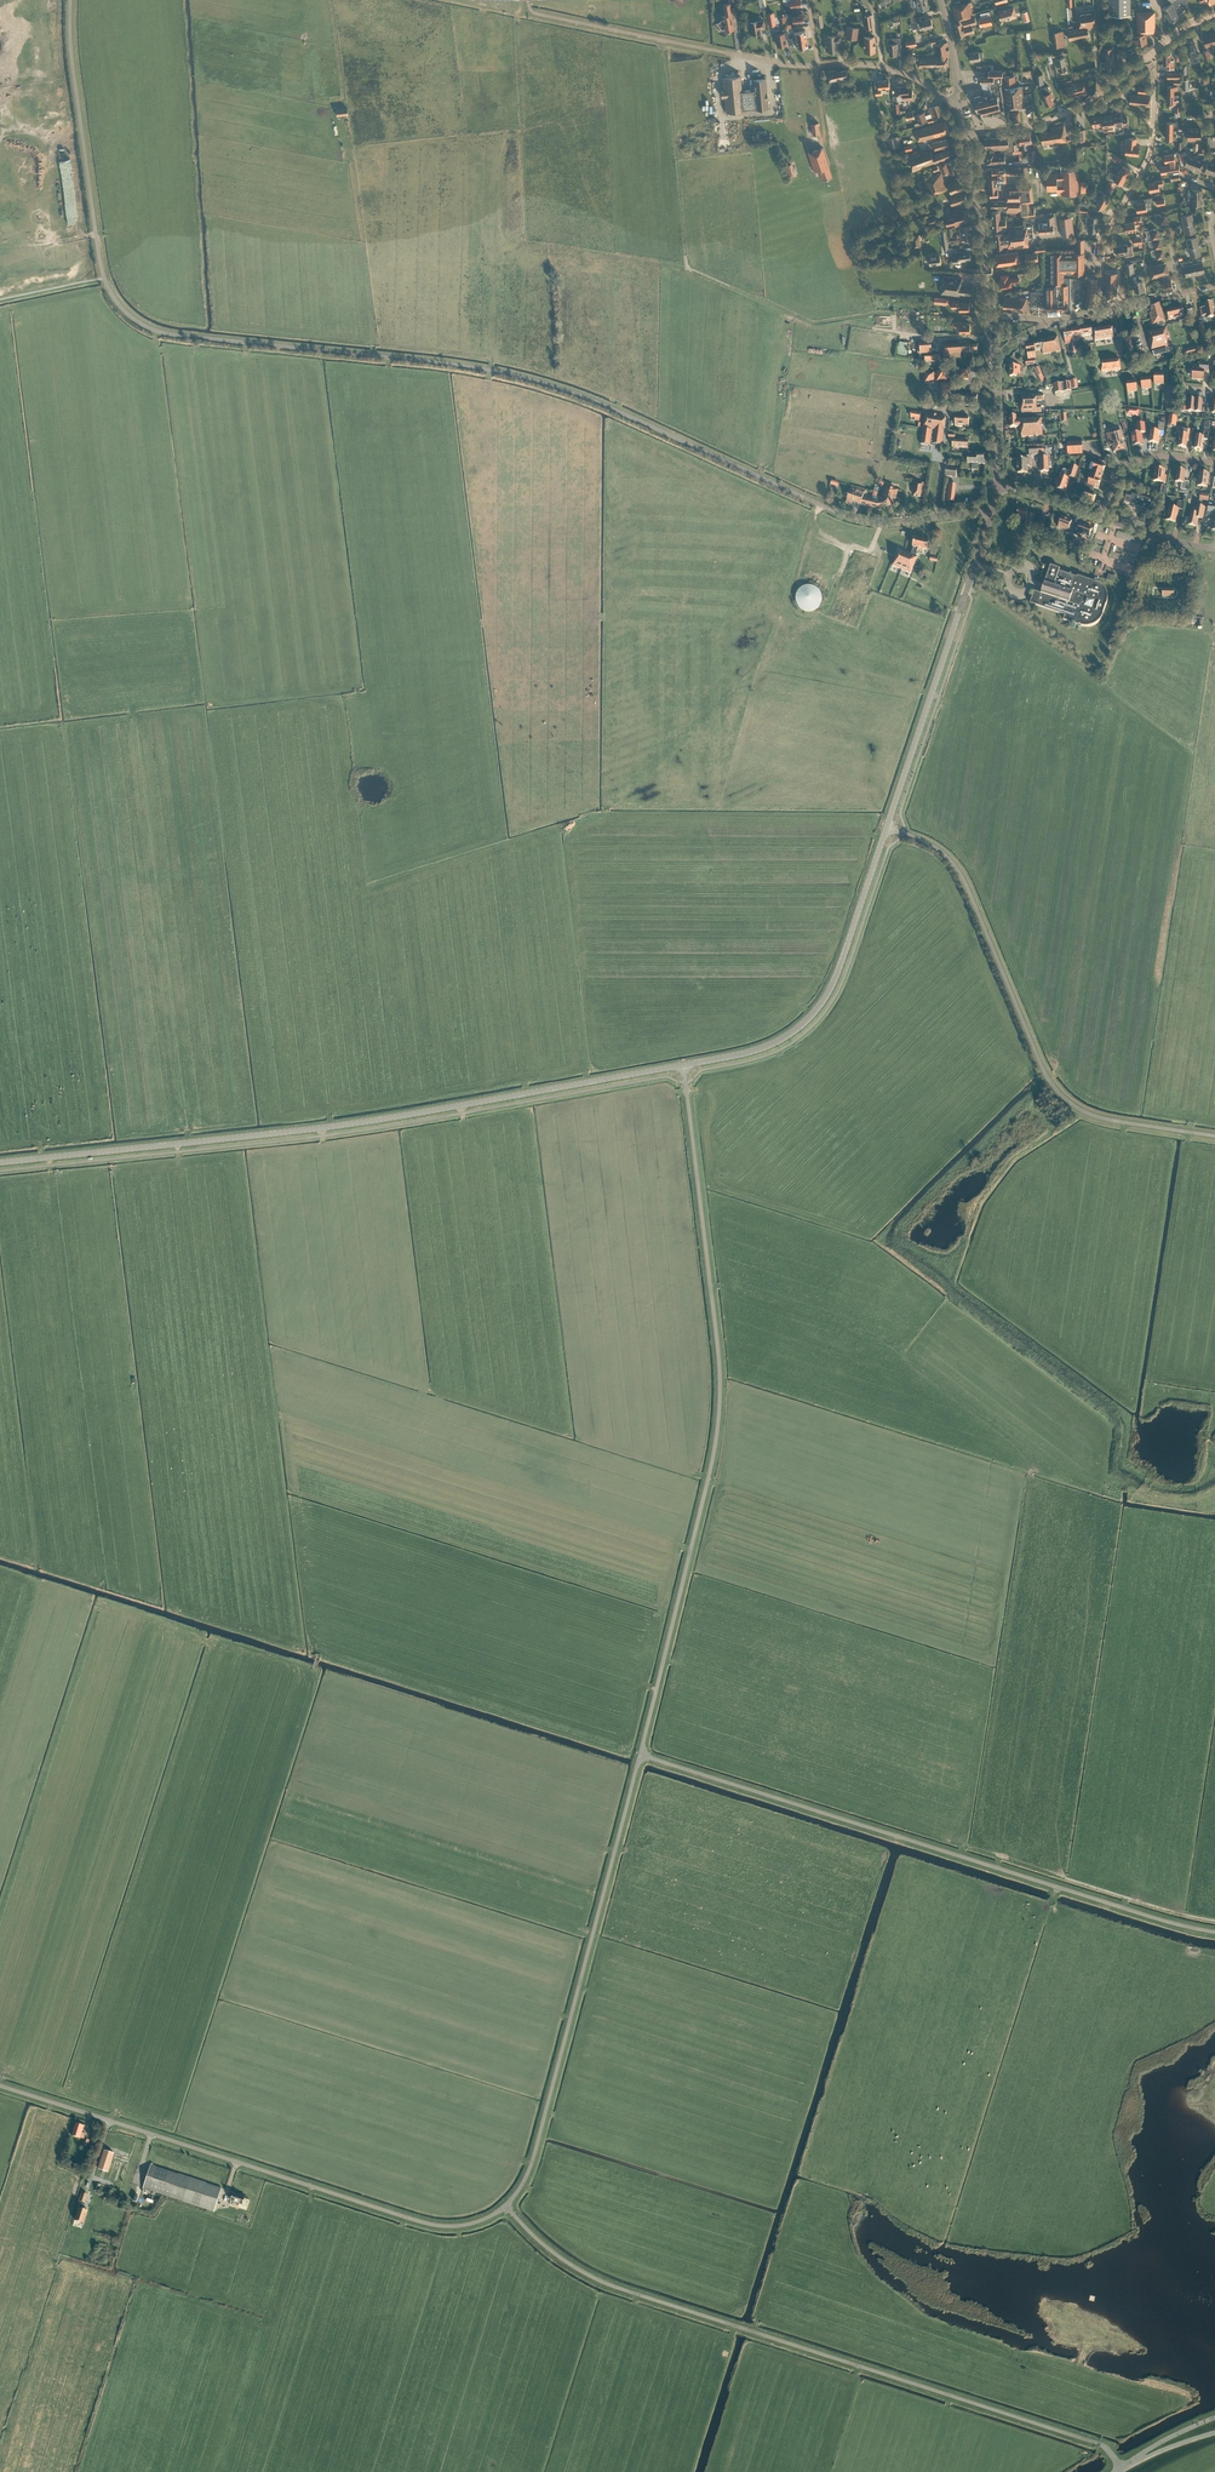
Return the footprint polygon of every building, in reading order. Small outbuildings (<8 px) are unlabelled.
[(929,8),(927,0),(911,0),(913,7),(917,6),(918,11),(929,8)] [(1131,0),(1108,0),(1108,16),(1121,15),(1124,15),(1137,15),(1137,31),(1135,32),(1135,33),(1136,33),(1136,35),(1135,36),(1135,39),(1132,40),(1133,45),(1137,45),(1147,43),(1145,32),(1155,32),(1155,12),(1137,12),(1137,8),(1131,8),(1131,0)] [(1179,16),(1178,15),(1190,4),(1190,3),(1189,4),(1187,0),(1164,0),(1167,5),(1163,7),(1170,21),(1179,16)] [(956,21),(961,19),(973,16),(969,2),(952,6),(956,21)] [(733,23),(732,19),(733,19),(730,3),(723,4),(724,10),(725,10),(726,15),(722,15),(723,20),(718,24),(717,22),(717,23),(722,29),(724,28),(724,31),(734,29),(733,23)] [(1006,19),(1017,16),(1014,7),(998,11),(1001,20),(1005,18),(1006,19)] [(1095,9),(1076,12),(1078,23),(1079,29),(1078,29),(1079,38),(1089,37),(1087,28),(1093,27),(1093,25),(1097,24),(1095,9)] [(785,12),(786,17),(792,16),(793,23),(804,21),(803,14),(799,14),(799,10),(798,11),(795,11),(785,12)] [(981,17),(979,18),(981,26),(992,24),(989,11),(980,13),(981,17)] [(864,13),(856,14),(857,20),(865,19),(866,28),(872,27),(870,15),(864,16),(864,13)] [(815,15),(817,28),(824,27),(821,14),(815,15)] [(922,16),(915,18),(915,16),(910,18),(912,24),(913,29),(916,28),(917,29),(921,28),(920,26),(919,27),(919,26),(918,22),(922,21),(923,29),(933,26),(931,18),(923,20),(922,16)] [(963,25),(966,34),(974,32),(972,24),(977,23),(975,16),(962,20),(964,25),(963,25)] [(961,19),(956,21),(957,24),(954,24),(958,36),(966,34),(963,25),(963,23),(962,23),(961,19)] [(758,21),(750,22),(752,34),(760,33),(759,28),(765,28),(764,20),(758,21)] [(857,40),(858,27),(846,26),(845,38),(857,40)] [(1063,28),(1051,30),(1053,47),(1065,46),(1064,35),(1069,34),(1070,40),(1079,38),(1078,29),(1069,31),(1068,30),(1063,30),(1063,28)] [(778,29),(775,30),(778,46),(786,45),(785,39),(788,38),(787,29),(782,29),(783,33),(779,33),(778,29)] [(805,30),(794,32),(795,40),(806,39),(805,30)] [(1214,44),(1214,33),(1203,37),(1206,46),(1207,49),(1202,51),(1205,59),(1210,57),(1208,51),(1213,50),(1212,45),(1214,44)] [(826,46),(825,47),(825,50),(826,51),(828,51),(828,52),(837,51),(836,43),(841,43),(841,36),(836,36),(836,35),(827,35),(827,41),(827,46),(826,46)] [(875,51),(874,36),(864,37),(864,40),(863,40),(864,46),(865,52),(868,52),(868,53),(872,53),(871,51),(875,51)] [(898,54),(897,43),(900,43),(900,37),(889,38),(890,55),(898,54)] [(806,39),(795,40),(797,48),(808,47),(806,39)] [(1193,63),(1199,61),(1199,54),(1196,54),(1195,49),(1197,49),(1195,45),(1193,39),(1186,42),(1188,49),(1187,50),(1188,56),(1191,55),(1193,63)] [(946,50),(945,47),(948,46),(948,42),(935,44),(937,56),(938,66),(949,65),(948,56),(950,56),(949,50),(946,50)] [(1106,61),(1115,60),(1114,52),(1112,52),(1111,48),(1105,49),(1106,61)] [(979,51),(969,53),(971,61),(980,60),(980,58),(983,57),(983,52),(979,53),(979,51)] [(1122,60),(1121,52),(1115,53),(1116,60),(1115,60),(1106,61),(1107,69),(1116,68),(1116,66),(1120,65),(1120,60),(1122,60)] [(1173,69),(1174,69),(1174,60),(1171,60),(1171,54),(1163,54),(1163,64),(1167,64),(1167,69),(1168,69),(1171,69),(1173,69)] [(928,66),(927,58),(918,59),(918,56),(913,56),(914,61),(918,61),(919,67),(928,66)] [(938,66),(937,56),(926,56),(926,58),(927,58),(928,66),(938,66)] [(1060,71),(1067,70),(1064,56),(1057,58),(1060,71)] [(835,70),(827,71),(828,74),(828,81),(848,77),(846,70),(836,72),(835,70)] [(1001,111),(1006,110),(1002,82),(1004,82),(1003,70),(989,71),(989,76),(981,76),(981,83),(984,94),(974,97),(978,116),(982,115),(983,115),(992,113),(1001,111)] [(1043,74),(1035,75),(1036,84),(1044,84),(1043,74)] [(753,79),(754,89),(742,90),(740,76),(723,77),(725,90),(721,90),(721,96),(725,96),(727,112),(743,110),(755,109),(768,108),(765,78),(753,79)] [(1011,108),(1013,107),(1014,112),(1012,112),(1013,124),(1022,123),(1020,107),(1025,106),(1022,86),(1011,87),(1011,84),(1016,84),(1015,76),(1010,76),(1004,77),(1006,88),(1005,88),(1007,108),(1011,108)] [(1085,80),(1072,83),(1071,79),(1064,80),(1065,87),(1067,97),(1074,96),(1074,95),(1077,94),(1078,96),(1088,94),(1085,80)] [(875,81),(875,89),(876,95),(882,94),(882,89),(890,88),(889,80),(878,81),(875,82),(875,81)] [(1177,86),(1177,84),(1174,84),(1173,86),(1168,85),(1168,94),(1174,95),(1174,90),(1177,90),(1178,86),(1177,86)] [(904,100),(913,99),(912,90),(909,91),(908,86),(896,87),(897,96),(903,95),(904,100)] [(1050,93),(1049,88),(1048,86),(1039,88),(1041,96),(1042,96),(1045,105),(1053,103),(1052,97),(1051,93),(1050,93)] [(1168,94),(1167,103),(1173,104),(1173,106),(1175,106),(1175,112),(1175,115),(1179,115),(1181,116),(1181,108),(1181,106),(1179,106),(1178,106),(1178,104),(1177,104),(1177,100),(1177,95),(1174,95),(1168,94)] [(1149,106),(1150,97),(1130,95),(1129,103),(1140,104),(1140,105),(1149,106)] [(932,117),(942,113),(939,104),(929,108),(931,113),(925,115),(926,118),(932,117)] [(347,107),(336,109),(337,116),(348,114),(347,107)] [(906,113),(907,120),(915,118),(913,112),(906,113)] [(919,123),(927,121),(926,118),(925,115),(924,112),(917,114),(919,123)] [(1116,113),(1114,114),(1115,127),(1123,126),(1128,125),(1127,118),(1127,116),(1122,116),(1121,113),(1116,113)] [(1103,132),(1114,130),(1112,114),(1103,115),(1104,116),(1092,117),(1093,127),(1102,125),(1103,132)] [(919,140),(948,133),(945,121),(932,125),(916,129),(919,140)] [(1167,131),(1173,131),(1173,126),(1177,126),(1177,122),(1173,122),(1167,122),(1167,131)] [(811,124),(812,134),(820,134),(818,123),(811,124)] [(1051,131),(1041,132),(1042,145),(1049,144),(1049,146),(1055,145),(1054,143),(1056,143),(1066,141),(1064,125),(1050,127),(1051,131)] [(1173,131),(1167,131),(1166,140),(1172,140),(1173,139),(1176,139),(1176,136),(1173,136),(1173,131)] [(1034,140),(1031,141),(1030,134),(1019,136),(1020,143),(1025,142),(1025,144),(1027,144),(1028,149),(1035,149),(1034,140)] [(1008,137),(985,139),(985,147),(993,146),(993,150),(1009,148),(1009,150),(1013,150),(1012,136),(1008,137)] [(889,148),(900,146),(898,137),(887,139),(889,148)] [(1138,155),(1139,146),(1135,145),(1135,143),(1136,143),(1136,138),(1129,138),(1128,145),(1126,145),(1125,155),(1138,155)] [(949,147),(947,139),(936,142),(932,143),(930,144),(931,149),(934,149),(934,151),(949,147)] [(822,180),(832,177),(829,167),(829,166),(823,148),(808,153),(814,171),(819,170),(822,180)] [(912,171),(950,158),(948,150),(932,156),(931,151),(927,152),(926,151),(923,153),(923,151),(907,157),(912,171)] [(995,152),(987,153),(987,164),(998,163),(997,155),(995,156),(995,152)] [(1195,158),(1197,153),(1195,152),(1193,157),(1188,156),(1184,166),(1192,168),(1195,158)] [(999,155),(997,155),(998,163),(1006,162),(1005,153),(999,153),(999,155)] [(1169,165),(1160,167),(1162,174),(1180,171),(1179,164),(1176,164),(1174,154),(1164,156),(1165,163),(1169,162),(1169,165)] [(1195,158),(1192,168),(1199,171),(1204,156),(1202,155),(1200,160),(1195,158)] [(1211,162),(1212,157),(1210,156),(1205,172),(1212,174),(1214,165),(1214,164),(1211,162)] [(946,162),(939,165),(942,173),(941,173),(942,175),(943,175),(950,172),(951,174),(958,171),(954,159),(946,162)] [(1119,173),(1126,177),(1130,169),(1123,165),(1122,166),(1119,164),(1118,167),(1121,169),(1119,173)] [(993,176),(987,176),(988,183),(1001,182),(1006,182),(1005,168),(996,169),(996,168),(992,168),(993,176)] [(1056,173),(1046,173),(1047,191),(1057,191),(1057,195),(1079,195),(1078,170),(1056,170),(1056,173)] [(1126,177),(1119,173),(1117,175),(1110,171),(1108,175),(1109,176),(1108,178),(1114,182),(1115,180),(1122,184),(1126,177)] [(941,173),(923,180),(929,197),(947,190),(942,175),(941,173)] [(950,193),(964,188),(961,179),(948,183),(950,193)] [(1159,185),(1164,184),(1163,179),(1154,181),(1155,182),(1148,183),(1150,191),(1160,190),(1159,185)] [(1001,182),(988,183),(989,190),(990,190),(991,197),(999,196),(998,189),(1001,189),(1001,182)] [(1006,188),(1007,201),(1005,201),(1005,200),(991,201),(991,208),(1007,208),(1007,213),(1021,212),(1021,217),(1030,216),(1035,215),(1034,206),(1029,207),(1028,201),(1031,201),(1030,187),(1028,187),(1024,187),(1022,187),(1022,188),(1018,188),(1018,187),(1014,187),(1014,188),(1010,188),(1010,187),(1009,187),(1009,188),(1006,188)] [(1186,189),(1186,191),(1188,192),(1188,197),(1191,197),(1202,197),(1202,189),(1192,189),(1187,189),(1186,189)] [(1098,190),(1094,197),(1098,199),(1099,200),(1096,205),(1102,209),(1105,205),(1106,205),(1110,200),(1105,197),(1107,194),(1102,192),(1098,190)] [(957,195),(959,203),(960,202),(961,206),(963,206),(963,207),(964,206),(963,201),(967,200),(965,193),(957,195)] [(959,203),(957,195),(949,197),(951,205),(959,203)] [(1164,199),(1164,196),(1156,197),(1157,200),(1156,200),(1157,205),(1165,204),(1164,199)] [(1191,197),(1186,196),(1186,199),(1191,199),(1191,205),(1202,205),(1202,197),(1191,197)] [(1144,202),(1136,204),(1137,212),(1147,210),(1147,207),(1151,207),(1150,201),(1152,201),(1152,197),(1149,198),(1144,199),(1144,202)] [(956,226),(969,223),(965,210),(957,212),(957,213),(953,214),(953,215),(945,217),(947,226),(955,224),(956,226)] [(1000,211),(992,211),(993,228),(1002,228),(1002,227),(1007,227),(1006,219),(1001,219),(1000,211)] [(1160,225),(1167,223),(1165,215),(1161,217),(1160,213),(1154,215),(1157,224),(1159,224),(1160,225)] [(1184,225),(1194,223),(1192,214),(1182,216),(1184,225)] [(1039,225),(1040,234),(1054,232),(1053,224),(1052,216),(1047,217),(1048,222),(1043,222),(1039,223),(1039,225)] [(1097,232),(1098,217),(1090,216),(1090,217),(1086,217),(1085,224),(1089,224),(1089,231),(1097,232)] [(1139,226),(1142,225),(1140,216),(1134,218),(1134,222),(1125,223),(1126,232),(1136,230),(1136,227),(1140,227),(1139,226)] [(1072,217),(1060,218),(1062,236),(1074,235),(1072,217)] [(1194,223),(1184,225),(1186,234),(1196,232),(1194,223)] [(965,239),(972,238),(970,225),(963,226),(959,226),(961,240),(965,239)] [(1003,234),(995,234),(996,248),(1004,247),(1004,245),(1008,245),(1008,249),(1029,246),(1027,227),(1009,229),(1009,234),(1004,235),(1003,234)] [(1160,238),(1157,230),(1156,230),(1155,228),(1146,231),(1147,236),(1151,235),(1152,239),(1152,240),(1158,238),(1160,238)] [(1133,239),(1134,243),(1139,243),(1139,247),(1143,246),(1141,235),(1139,236),(1139,238),(1133,239)] [(1188,248),(1199,246),(1197,237),(1187,239),(1188,248)] [(1152,240),(1152,239),(1148,240),(1150,246),(1153,245),(1154,249),(1161,248),(1162,247),(1160,240),(1159,240),(1158,238),(1152,240)] [(1039,245),(1035,246),(1035,252),(1038,252),(1046,251),(1045,245),(1041,245),(1041,240),(1039,240),(1039,245)] [(1127,244),(1115,246),(1117,255),(1125,253),(1126,256),(1134,255),(1132,245),(1127,245),(1127,244)] [(1201,255),(1199,246),(1188,248),(1190,257),(1201,255)] [(1154,249),(1151,250),(1152,256),(1156,255),(1157,259),(1165,257),(1163,249),(1161,250),(1161,248),(1154,249)] [(963,252),(963,250),(958,251),(956,252),(957,256),(952,257),(953,263),(959,263),(959,261),(960,261),(971,259),(970,251),(963,252)] [(1018,252),(995,254),(996,265),(1020,263),(1019,259),(1022,259),(1026,259),(1026,254),(1019,255),(1018,252)] [(1026,259),(1022,259),(1022,262),(1026,261),(1026,262),(1039,260),(1038,252),(1026,254),(1026,259)] [(1047,291),(1032,292),(1032,303),(1046,303),(1047,311),(1063,310),(1063,311),(1064,312),(1065,312),(1065,313),(1066,313),(1067,313),(1067,312),(1068,312),(1069,312),(1069,311),(1070,310),(1070,309),(1070,308),(1070,307),(1070,306),(1070,305),(1070,304),(1070,303),(1070,302),(1070,301),(1071,301),(1071,300),(1071,299),(1071,298),(1071,297),(1071,296),(1071,295),(1071,294),(1071,293),(1071,292),(1071,291),(1070,291),(1070,290),(1070,289),(1070,288),(1070,287),(1070,286),(1070,285),(1070,284),(1070,283),(1070,282),(1070,281),(1069,281),(1069,280),(1069,279),(1064,279),(1064,278),(1064,273),(1073,273),(1074,273),(1085,273),(1084,253),(1073,253),(1052,254),(1051,254),(1051,257),(1053,257),(1053,259),(1051,259),(1051,262),(1053,262),(1053,264),(1051,264),(1051,267),(1053,267),(1053,268),(1051,269),(1052,271),(1053,271),(1053,273),(1051,273),(1052,276),(1053,276),(1053,278),(1052,278),(1052,281),(1053,281),(1053,283),(1055,283),(1055,286),(1055,287),(1047,287),(1047,291)] [(933,255),(929,255),(930,265),(941,264),(940,255),(937,256),(937,254),(935,254),(935,255),(933,255)] [(1136,263),(1136,259),(1125,260),(1125,264),(1126,273),(1134,272),(1133,263),(1136,263)] [(1167,273),(1165,263),(1149,267),(1152,278),(1167,273)] [(1193,265),(1196,275),(1204,273),(1202,263),(1193,265)] [(1196,275),(1193,265),(1184,267),(1187,277),(1196,275)] [(1104,272),(1104,283),(1106,283),(1106,296),(1117,296),(1117,288),(1118,288),(1119,273),(1104,272)] [(1001,280),(999,280),(1001,288),(1012,286),(1011,282),(1020,281),(1019,277),(1009,278),(1009,274),(1001,275),(1001,280)] [(1136,291),(1143,290),(1142,280),(1141,275),(1137,275),(1137,280),(1134,281),(1136,291)] [(971,296),(973,285),(963,284),(962,287),(961,287),(961,284),(960,284),(961,281),(962,281),(962,278),(943,276),(941,293),(959,296),(960,294),(971,296)] [(1162,277),(1162,280),(1164,289),(1173,287),(1170,277),(1169,278),(1169,276),(1162,277)] [(1086,284),(1086,286),(1087,286),(1087,290),(1096,290),(1098,280),(1088,279),(1088,284),(1086,284)] [(1086,298),(1085,306),(1095,306),(1095,298),(1096,290),(1087,290),(1086,298)] [(1004,302),(1003,308),(1011,309),(1013,298),(1005,297),(1004,302)] [(1011,309),(1011,311),(1025,312),(1026,305),(1027,299),(1013,297),(1013,298),(1011,309)] [(964,302),(959,302),(959,301),(951,301),(952,308),(959,308),(959,311),(970,311),(969,303),(964,303),(964,302)] [(1160,303),(1150,306),(1152,316),(1150,317),(1153,325),(1154,325),(1155,328),(1159,327),(1160,328),(1164,327),(1163,323),(1166,322),(1163,313),(1160,303)] [(1213,303),(1204,304),(1205,308),(1200,309),(1201,317),(1206,316),(1207,319),(1214,318),(1214,314),(1214,312),(1213,308),(1214,308),(1213,303)] [(1184,316),(1182,308),(1167,311),(1169,321),(1179,319),(1180,322),(1180,321),(1185,320),(1189,319),(1188,316),(1184,316)] [(955,322),(952,323),(952,327),(955,327),(960,327),(960,333),(970,333),(970,323),(963,323),(963,322),(955,322)] [(1112,326),(1093,329),(1095,341),(1114,338),(1112,326)] [(1203,326),(1197,328),(1201,340),(1207,338),(1203,326)] [(1091,327),(1080,329),(1081,337),(1092,335),(1091,327)] [(1068,329),(1063,330),(1066,344),(1070,343),(1072,353),(1076,352),(1075,343),(1073,343),(1073,341),(1078,340),(1081,339),(1081,337),(1080,329),(1079,328),(1071,329),(1071,330),(1068,331),(1068,329)] [(1166,328),(1147,333),(1154,357),(1154,356),(1167,352),(1167,353),(1168,353),(1166,347),(1171,346),(1166,328)] [(1035,351),(1042,350),(1043,354),(1060,351),(1058,336),(1048,338),(1048,340),(1045,340),(1045,339),(1041,339),(1041,341),(1034,343),(1035,351)] [(1126,338),(1124,339),(1127,351),(1134,349),(1131,337),(1129,337),(1128,336),(1125,336),(1126,338)] [(970,342),(943,344),(944,360),(961,359),(960,354),(964,354),(965,357),(971,357),(971,355),(974,355),(974,353),(978,353),(977,344),(970,345),(970,342)] [(920,344),(920,354),(931,354),(931,343),(920,344)] [(1035,351),(1034,343),(1026,344),(1027,353),(1028,353),(1029,359),(1036,358),(1035,351)] [(1150,365),(1148,358),(1130,363),(1132,369),(1150,365)] [(1119,359),(1100,362),(1101,373),(1120,371),(1119,359)] [(1189,370),(1188,375),(1192,376),(1192,379),(1204,380),(1204,372),(1208,372),(1209,364),(1206,364),(1206,360),(1201,360),(1201,361),(1201,363),(1198,362),(1198,364),(1200,364),(1200,365),(1200,370),(1193,370),(1189,370)] [(1010,377),(1020,377),(1020,366),(1010,366),(1010,377)] [(1038,377),(1043,375),(1039,367),(1034,369),(1038,377)] [(964,380),(969,380),(969,370),(959,370),(959,371),(956,371),(956,370),(950,371),(947,371),(937,372),(937,375),(934,375),(934,373),(924,374),(925,384),(935,384),(935,382),(938,381),(938,382),(941,381),(941,384),(941,394),(951,393),(951,388),(965,387),(964,380)] [(1163,373),(1154,374),(1154,385),(1163,385),(1163,373)] [(1150,378),(1140,379),(1142,390),(1151,389),(1150,378)] [(1135,381),(1126,382),(1127,393),(1137,392),(1135,381)] [(1055,393),(1072,391),(1071,382),(1054,384),(1055,393)] [(1041,406),(1045,406),(1044,395),(1036,396),(1036,394),(1021,395),(1022,413),(1042,412),(1041,406)] [(977,406),(978,396),(960,396),(959,405),(977,406)] [(1195,412),(1196,399),(1189,399),(1188,407),(1186,407),(1185,411),(1188,411),(1195,412)] [(1202,400),(1196,399),(1195,412),(1201,413),(1201,412),(1204,413),(1204,408),(1202,408),(1202,400)] [(912,411),(911,417),(915,418),(915,421),(919,422),(920,413),(912,411)] [(921,444),(921,445),(935,446),(935,445),(942,445),(945,417),(926,413),(923,429),(921,444)] [(955,426),(969,427),(969,418),(960,417),(961,416),(955,416),(955,426)] [(1017,427),(1020,427),(1020,431),(1021,431),(1022,437),(1042,436),(1041,417),(1019,419),(1019,418),(1017,418),(1016,416),(1010,416),(1010,428),(1017,427)] [(1169,417),(1168,426),(1176,427),(1177,418),(1169,417)] [(1151,431),(1149,443),(1158,444),(1159,436),(1163,436),(1165,423),(1160,422),(1158,432),(1151,431)] [(1210,423),(1205,422),(1204,429),(1205,429),(1204,432),(1203,437),(1196,436),(1194,449),(1202,450),(1203,439),(1208,440),(1210,423)] [(1146,433),(1145,424),(1137,424),(1138,433),(1132,434),(1133,446),(1143,445),(1142,433),(1146,433)] [(1178,428),(1177,433),(1179,434),(1178,439),(1179,439),(1178,447),(1186,448),(1187,440),(1188,440),(1190,430),(1178,428)] [(1112,446),(1114,453),(1125,450),(1123,443),(1122,440),(1124,439),(1121,430),(1110,433),(1111,437),(1107,438),(1110,446),(1112,446)] [(968,448),(968,439),(960,438),(960,440),(953,439),(952,447),(968,448)] [(1068,455),(1083,454),(1082,441),(1067,442),(1068,455)] [(968,453),(967,464),(974,464),(976,464),(976,455),(973,455),(973,453),(968,453)] [(972,469),(972,470),(976,470),(977,470),(977,469),(977,464),(985,464),(985,453),(976,453),(976,455),(976,464),(974,464),(974,465),(972,465),(972,469)] [(1048,457),(1040,457),(1040,472),(1049,472),(1048,457)] [(1027,467),(1030,467),(1030,459),(1017,460),(1018,474),(1028,473),(1027,467)] [(1103,474),(1105,467),(1101,466),(1103,462),(1093,459),(1092,463),(1095,464),(1092,471),(1093,471),(1103,474)] [(1078,467),(1072,465),(1068,476),(1075,479),(1078,467)] [(956,478),(957,468),(946,466),(945,476),(956,478)] [(1164,476),(1165,470),(1155,469),(1154,476),(1154,477),(1153,479),(1154,480),(1154,481),(1165,483),(1166,476),(1164,476)] [(1186,471),(1177,470),(1175,482),(1182,483),(1181,490),(1182,490),(1188,491),(1189,482),(1185,481),(1186,471)] [(1103,474),(1093,471),(1090,478),(1100,481),(1103,474)] [(1207,487),(1209,474),(1199,473),(1198,486),(1207,487)] [(1060,476),(1056,489),(1065,492),(1070,480),(1060,476)] [(1079,483),(1078,485),(1084,487),(1084,488),(1093,491),(1094,487),(1098,488),(1101,481),(1100,481),(1090,478),(1090,477),(1088,485),(1085,484),(1085,485),(1079,483)] [(916,484),(914,496),(921,497),(921,496),(922,489),(925,489),(926,484),(922,484),(922,485),(916,484)] [(1159,485),(1157,494),(1164,495),(1165,487),(1159,485)] [(869,508),(869,509),(873,510),(873,509),(880,510),(881,506),(883,506),(884,504),(894,507),(895,504),(894,504),(894,502),(892,502),(893,498),(896,499),(898,490),(894,489),(894,488),(894,487),(890,486),(889,486),(888,488),(885,487),(882,499),(877,498),(877,501),(872,500),(869,508)] [(853,502),(862,506),(869,508),(872,500),(863,497),(865,493),(851,488),(846,503),(852,505),(853,502)] [(1093,491),(1084,488),(1083,492),(1085,492),(1083,499),(1093,503),(1096,495),(1092,494),(1093,491)] [(1209,494),(1200,493),(1199,500),(1208,501),(1209,494)] [(1137,495),(1132,494),(1131,497),(1126,495),(1124,502),(1150,510),(1153,500),(1137,495)] [(1169,507),(1166,520),(1176,523),(1179,509),(1183,510),(1184,505),(1178,503),(1177,509),(1169,507)] [(1195,514),(1190,513),(1188,525),(1197,527),(1198,519),(1203,520),(1205,508),(1197,506),(1195,514)] [(1034,518),(1035,514),(1031,513),(1028,512),(1019,510),(1017,517),(1026,520),(1027,516),(1034,518)] [(1072,534),(1075,525),(1071,523),(1072,521),(1062,518),(1058,526),(1068,530),(1067,533),(1072,534)] [(1093,535),(1090,534),(1092,529),(1081,525),(1080,526),(1077,525),(1073,535),(1077,536),(1078,533),(1083,535),(1089,537),(1088,540),(1091,541),(1093,535)] [(913,547),(912,554),(916,556),(918,550),(922,551),(923,549),(927,550),(929,540),(915,537),(913,547)] [(897,556),(893,566),(911,574),(918,557),(916,556),(912,554),(901,550),(898,556),(897,556)] [(1078,576),(1077,577),(1059,571),(1060,569),(1050,566),(1044,583),(1047,584),(1044,594),(1034,591),(1030,603),(1065,615),(1063,620),(1075,624),(1081,626),(1083,626),(1084,627),(1086,627),(1088,627),(1089,627),(1090,627),(1091,626),(1092,626),(1094,625),(1095,625),(1096,624),(1097,623),(1099,622),(1099,621),(1100,621),(1101,620),(1102,618),(1102,617),(1103,616),(1103,615),(1103,614),(1106,605),(1107,605),(1107,604),(1107,602),(1108,601),(1108,599),(1108,598),(1108,596),(1107,595),(1107,594),(1107,593),(1107,592),(1106,591),(1106,590),(1105,590),(1105,589),(1104,588),(1103,587),(1103,586),(1102,585),(1101,584),(1100,584),(1099,583),(1097,582),(1096,582),(1095,582),(1094,581),(1078,576)] [(1109,574),(1107,580),(1114,582),(1116,576),(1109,574)] [(796,597),(796,599),(796,600),(796,601),(796,602),(797,604),(797,605),(798,606),(799,607),(800,608),(800,609),(802,610),(803,610),(804,611),(805,611),(806,612),(808,612),(809,612),(810,612),(812,611),(813,611),(814,611),(815,610),(816,610),(817,609),(818,608),(819,607),(820,606),(820,605),(821,604),(822,602),(822,601),(822,600),(822,599),(822,598),(822,597),(822,596),(822,595),(821,594),(821,593),(821,592),(820,592),(819,590),(818,590),(818,589),(817,588),(815,587),(814,587),(813,586),(812,586),(811,586),(809,585),(808,585),(807,586),(805,586),(804,586),(803,587),(802,587),(801,588),(800,589),(799,590),(798,591),(797,592),(797,593),(796,595),(796,596),(796,597)] [(84,2139),(86,2134),(82,2132),(84,2126),(76,2123),(72,2136),(80,2138),(84,2139)] [(139,2161),(145,2144),(116,2134),(112,2147),(113,2147),(111,2152),(115,2153),(113,2158),(134,2165),(135,2160),(139,2161)] [(108,2172),(114,2153),(105,2150),(99,2169),(108,2172)] [(214,2212),(222,2188),(151,2165),(143,2188),(214,2212)] [(249,2200),(245,2199),(246,2196),(240,2194),(240,2196),(233,2193),(231,2201),(242,2205),(241,2208),(246,2210),(249,2200)] [(84,2223),(88,2211),(83,2209),(85,2204),(81,2203),(75,2220),(84,2223)]
